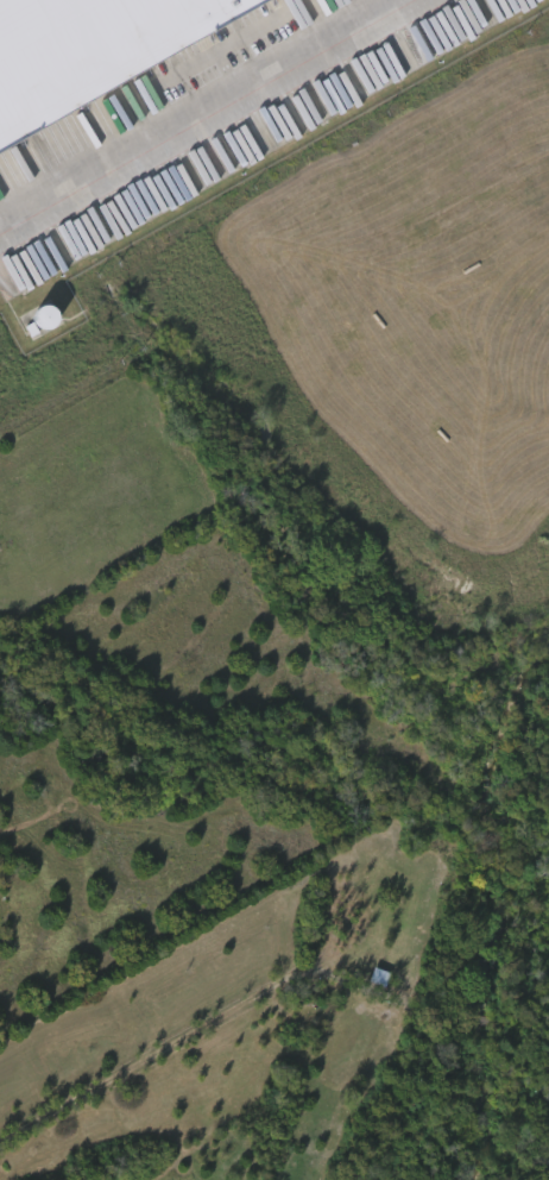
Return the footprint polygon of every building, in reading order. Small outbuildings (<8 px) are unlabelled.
[(266,0),(0,151),(0,0),(266,0)] [(334,117),(314,128),(295,95),(311,86),(324,111),(329,108),(334,117)] [(335,98),(341,94),(347,103),(341,107),(335,98)]
